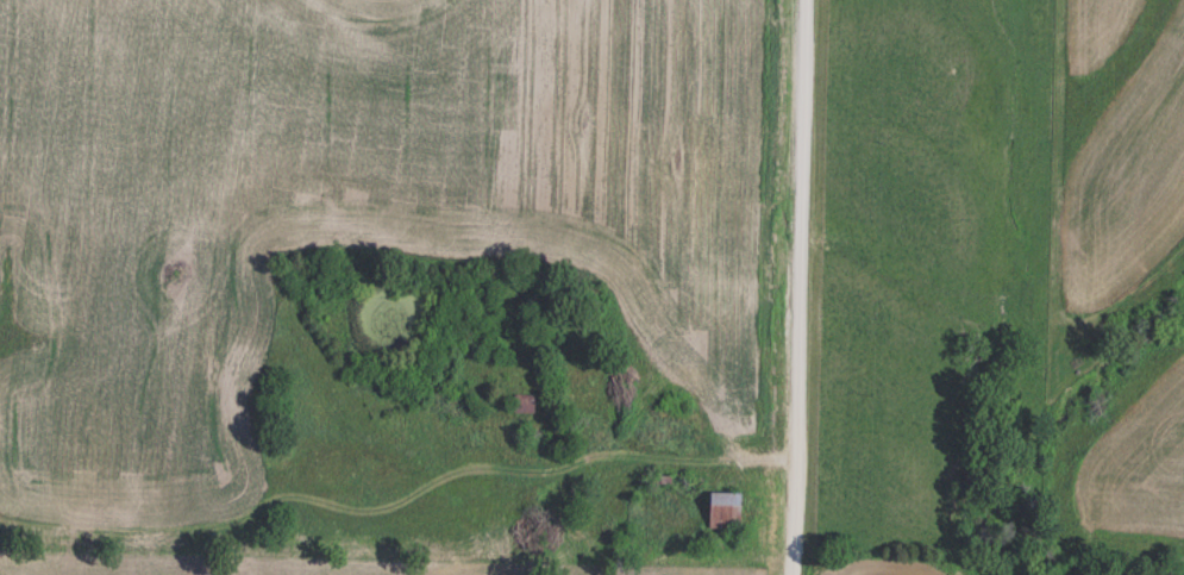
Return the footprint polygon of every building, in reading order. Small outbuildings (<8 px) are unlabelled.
[(515,413),(535,413),(535,393),(515,393),(515,413)] [(746,492),(713,492),(713,530),(746,530),(746,492)]
